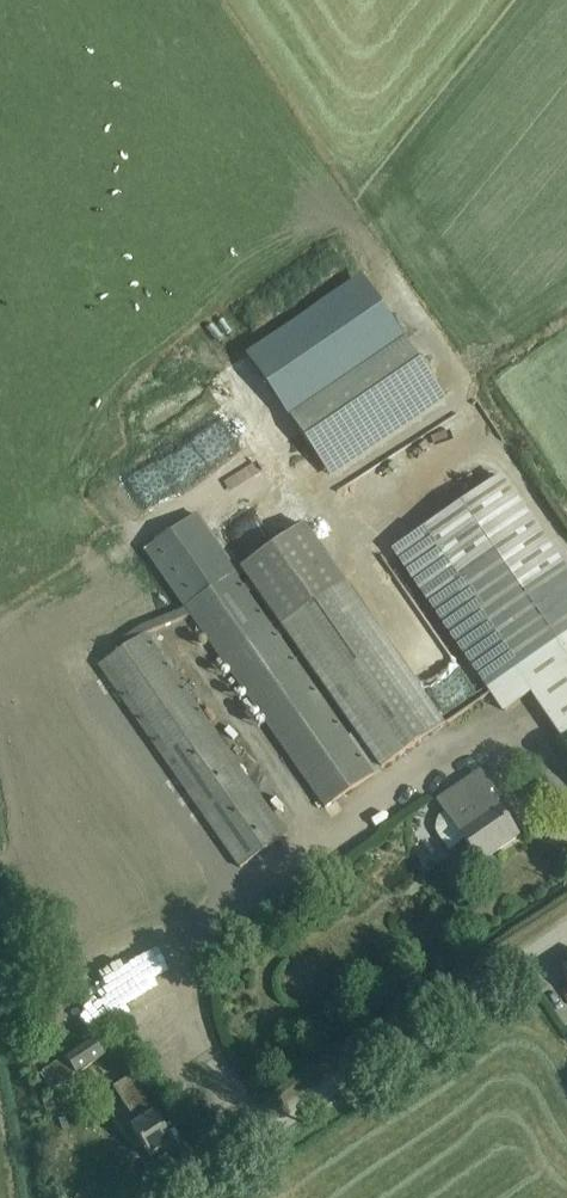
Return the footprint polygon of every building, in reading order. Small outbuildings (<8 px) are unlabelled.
[(404,340),(288,416),(331,481),(445,402),(404,340)] [(174,460),(148,475),(162,498),(187,482),(174,460)] [(391,551),(502,714),(530,696),(559,739),(556,741),(566,758),(566,573),(501,476),(391,551)] [(185,610),(234,575),(237,573),(233,567),(196,515),(144,552),(180,603),(185,610)] [(234,575),(185,610),(180,612),(143,627),(114,645),(119,652),(98,668),(103,676),(81,691),(66,701),(62,696),(1,739),(43,799),(42,799),(140,940),(203,895),(98,746),(96,743),(105,737),(94,723),(86,729),(82,722),(72,709),(86,700),(104,687),(109,684),(238,871),(288,836),(147,636),(190,618),(198,631),(202,636),(227,671),(324,811),(374,776),(281,640),(285,636),(380,771),(444,727),(304,526),(257,559),(240,571),(280,629),(276,633),(234,575)] [(435,827),(435,833),(449,853),(464,842),(480,865),(518,839),(487,794),(493,790),(481,772),(435,802),(444,814),(439,818),(437,822),(435,827)] [(76,989),(84,1001),(100,990),(93,978),(76,989)] [(63,1057),(40,1071),(51,1090),(104,1057),(93,1039),(64,1059),(63,1057)] [(129,1079),(112,1090),(136,1125),(130,1129),(151,1160),(173,1146),(129,1079)]
